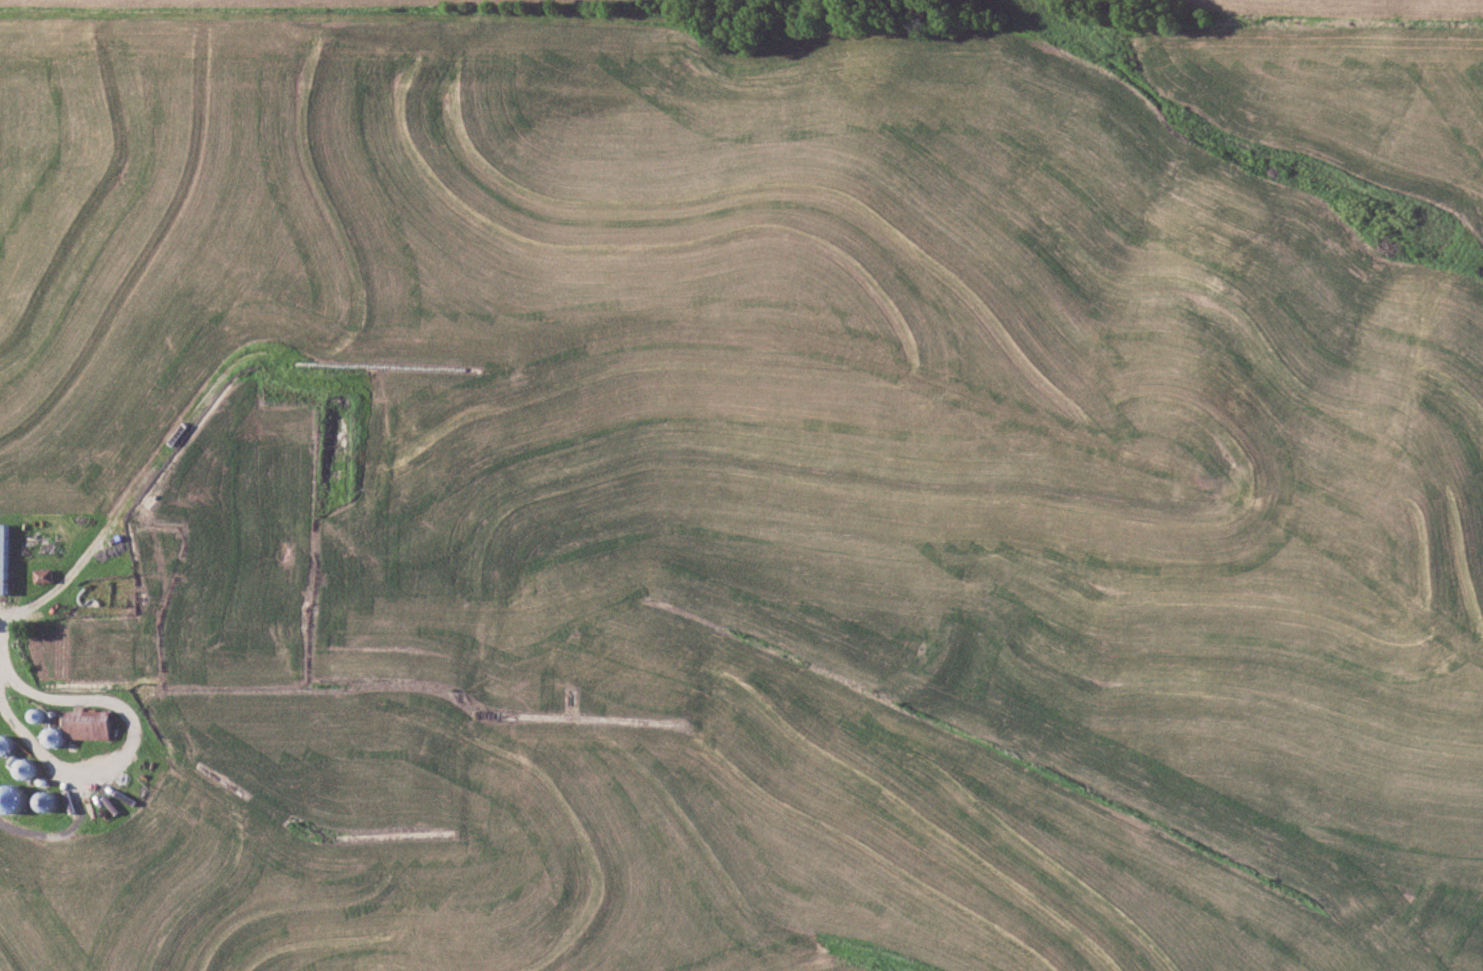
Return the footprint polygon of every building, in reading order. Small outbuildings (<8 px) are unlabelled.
[(29,716),(39,722),(45,712),(35,706),(29,716)] [(57,747),(66,734),(51,723),(42,735),(57,747)] [(4,732),(0,735),(0,754),(1,756),(15,746),(4,732)] [(14,767),(26,778),(37,767),(24,755),(14,767)] [(56,805),(49,789),(37,794),(44,810),(56,805)]
